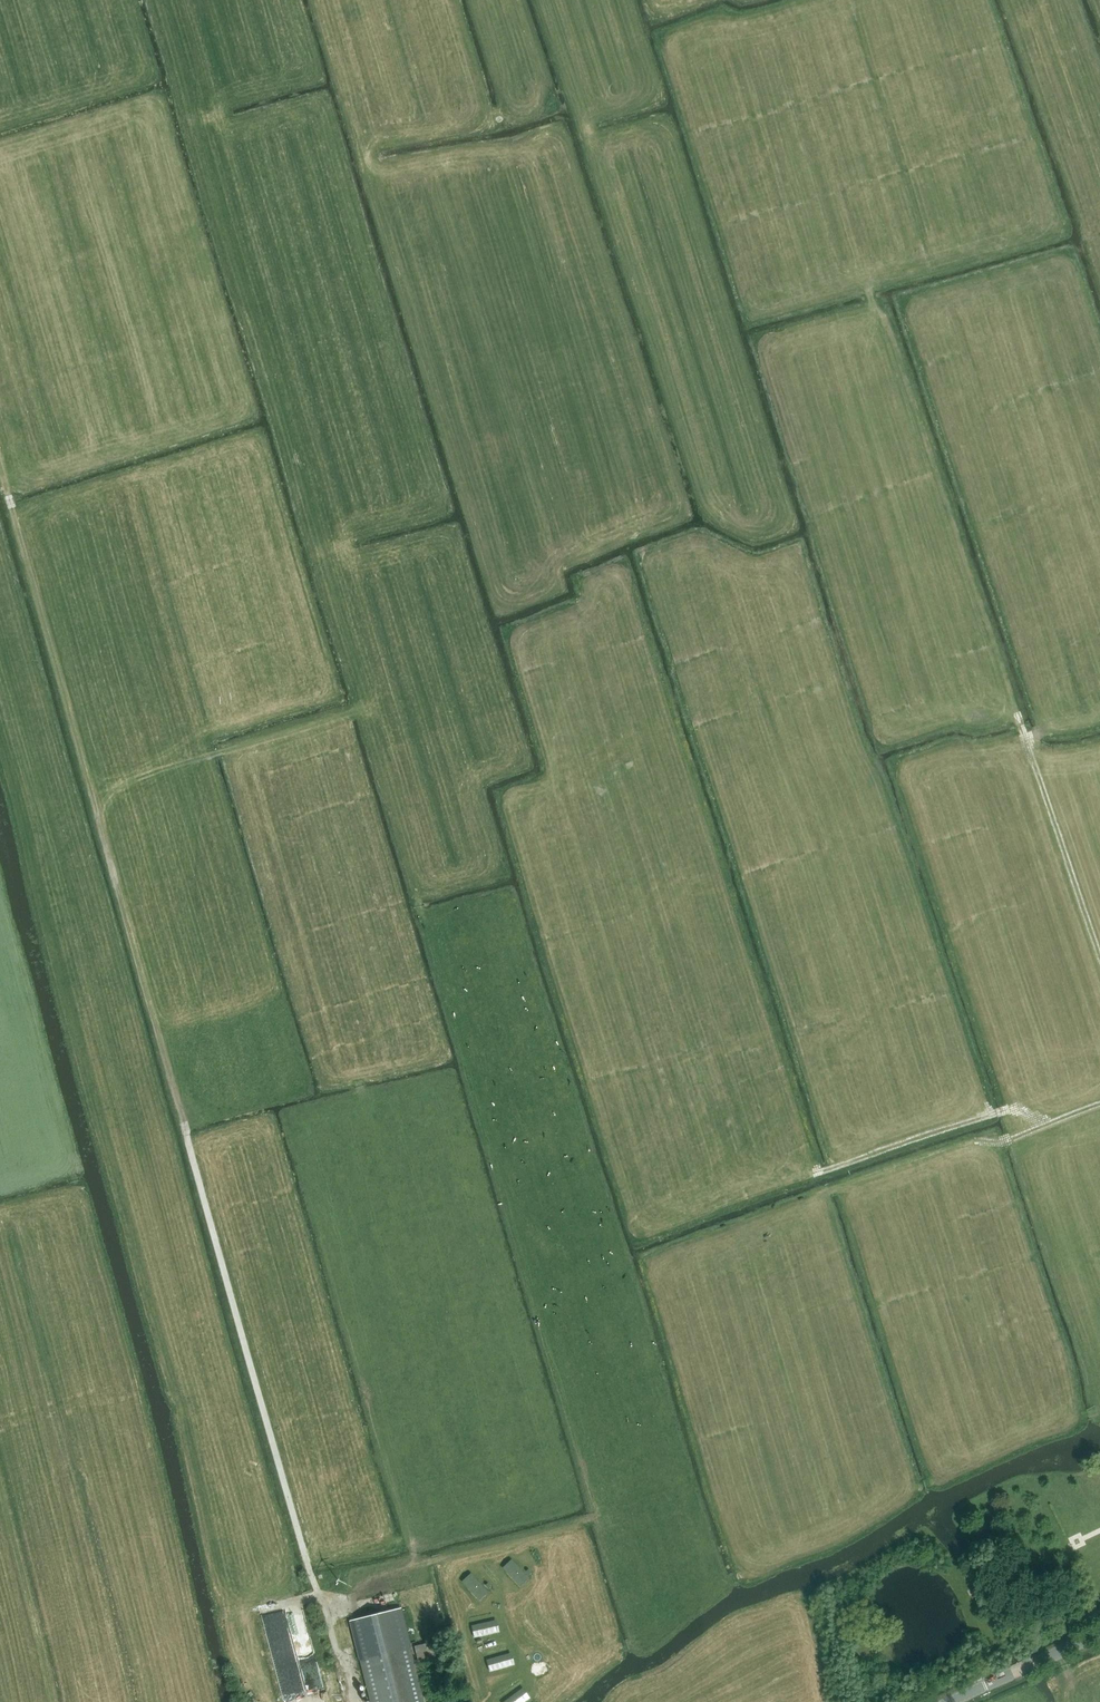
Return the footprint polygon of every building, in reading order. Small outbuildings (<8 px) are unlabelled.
[(400,1608),(350,1620),(370,1701),(424,1701),(400,1608)] [(435,1641),(414,1646),(417,1661),(430,1658),(431,1659),(439,1657),(435,1641)] [(325,1682),(326,1694),(341,1693),(340,1681),(325,1682)]
